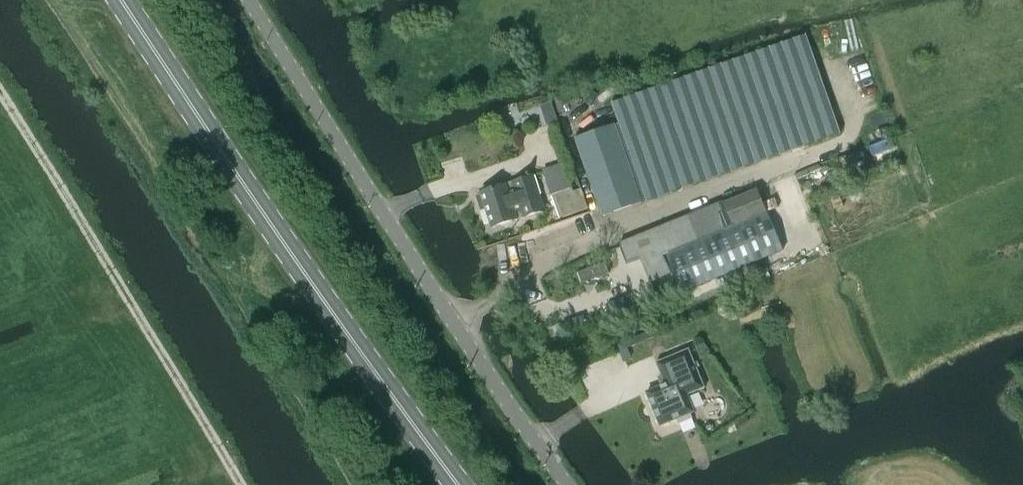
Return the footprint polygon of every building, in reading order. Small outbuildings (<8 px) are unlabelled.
[(619,125),(603,130),(576,140),(602,217),(720,176),(794,152),(841,136),(806,34),(692,76),(663,85),(612,103),(619,125)] [(551,102),(540,106),(543,114),(553,110),(551,102)] [(481,210),(486,209),(492,228),(545,211),(534,176),(481,193),(482,195),(476,197),(481,210)] [(552,195),(559,219),(588,210),(581,189),(573,192),(573,189),(552,195)] [(657,297),(677,289),(765,254),(752,220),(768,214),(758,189),(723,203),(723,202),(620,244),(628,263),(641,258),(657,297)] [(609,267),(582,277),(586,288),(613,277),(609,267)] [(558,325),(545,331),(549,340),(562,334),(558,325)] [(704,343),(695,347),(700,357),(710,351),(704,343)] [(670,383),(647,393),(661,426),(677,419),(679,423),(692,418),(690,414),(694,412),(687,396),(705,388),(689,349),(656,363),(661,376),(666,374),(670,383)]
